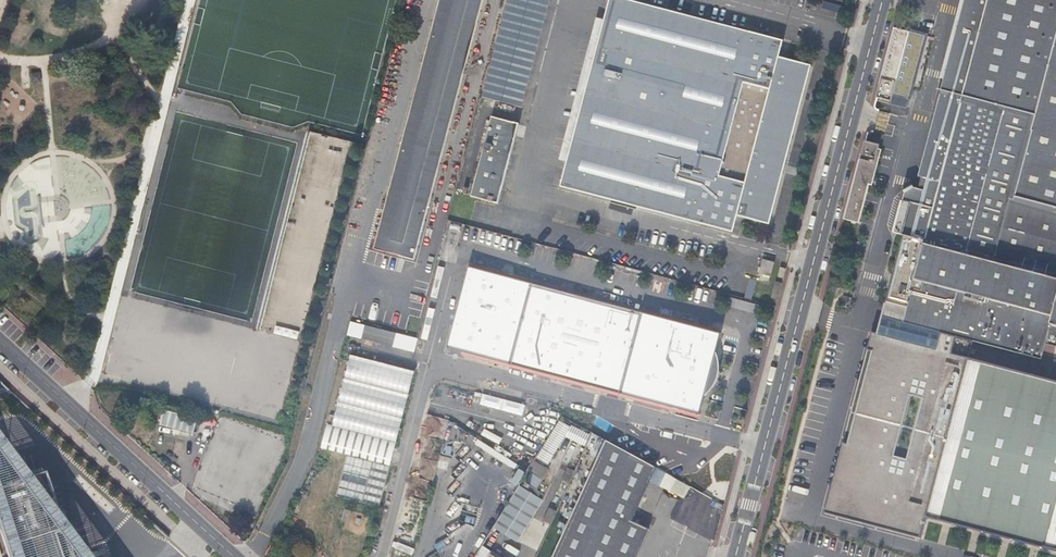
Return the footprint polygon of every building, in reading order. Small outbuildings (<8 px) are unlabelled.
[(484,98),(525,108),(551,0),(508,0),(484,98)] [(811,66),(780,57),(784,41),(635,0),(611,0),(561,185),(731,231),(737,215),(769,225),(811,66)] [(940,90),(938,89),(937,90),(940,91),(917,178),(921,179),(918,189),(913,188),(912,185),(911,186),(903,191),(902,191),(903,193),(893,232),(902,235),(924,240),(1018,265),(1055,275),(1055,0),(964,0),(940,90)] [(904,20),(897,18),(894,28),(901,30),(904,20)] [(901,30),(894,28),(876,98),(890,102),(909,32),(901,30)] [(490,114),(486,131),(470,194),(498,201),(518,121),(490,114)] [(311,165),(310,177),(331,177),(331,170),(339,170),(339,152),(345,152),(346,138),(313,137),(313,150),(321,151),(321,165),(311,165)] [(843,219),(858,223),(878,145),(864,142),(843,219)] [(18,202),(23,243),(29,242),(56,253),(58,253),(64,249),(62,234),(78,232),(77,226),(82,215),(81,208),(71,210),(66,202),(55,203),(52,209),(49,204),(44,204),(37,222),(34,194),(52,192),(54,186),(51,180),(57,177),(51,166),(50,158),(40,159),(16,173),(10,188),(18,202)] [(1018,265),(924,240),(902,235),(893,232),(893,233),(902,235),(885,302),(907,308),(903,323),(973,342),(1041,360),(1045,344),(1055,347),(1055,275),(1018,265)] [(773,275),(776,261),(764,258),(761,272),(773,275)] [(722,333),(469,267),(447,348),(700,413),(705,395),(718,346),(722,333)] [(770,279),(759,276),(756,290),(767,292),(770,279)] [(885,302),(877,334),(871,333),(866,350),(871,352),(847,444),(842,443),(823,514),(920,540),(926,517),(1055,552),(1055,381),(968,358),(973,342),(903,323),(907,308),(885,302)] [(366,326),(363,339),(394,347),(397,334),(366,326)] [(720,353),(718,346),(705,395),(710,390),(714,385),(717,380),(720,372),(721,365),(721,359),(720,353)] [(871,352),(866,350),(842,443),(847,444),(871,352)] [(328,426),(320,461),(388,478),(415,372),(352,356),(334,427),(328,426)] [(0,380),(0,393),(10,390),(0,380)] [(161,424),(194,433),(198,417),(165,408),(161,424)] [(561,419),(544,446),(555,453),(572,426),(561,419)] [(212,437),(215,423),(203,420),(200,435),(212,437)] [(475,433),(514,458),(517,454),(477,429),(475,433)] [(572,449),(577,452),(586,436),(580,433),(572,449)] [(647,531),(629,522),(655,466),(610,441),(595,472),(577,464),(568,483),(534,556),(634,556),(647,531)] [(729,486),(736,458),(703,450),(696,478),(729,486)] [(511,472),(516,476),(525,461),(520,458),(511,472)] [(345,469),(335,508),(378,518),(388,479),(345,469)] [(8,556),(83,556),(82,553),(68,556),(66,551),(61,553),(54,531),(61,528),(43,471),(1,485),(0,482),(0,531),(8,556)] [(520,481),(539,493),(544,485),(525,474),(520,481)] [(539,493),(520,481),(495,522),(519,536),(543,495),(539,493)] [(705,509),(711,497),(690,485),(675,513),(698,527),(707,510),(705,509)] [(495,522),(489,531),(495,535),(501,526),(495,522)]
